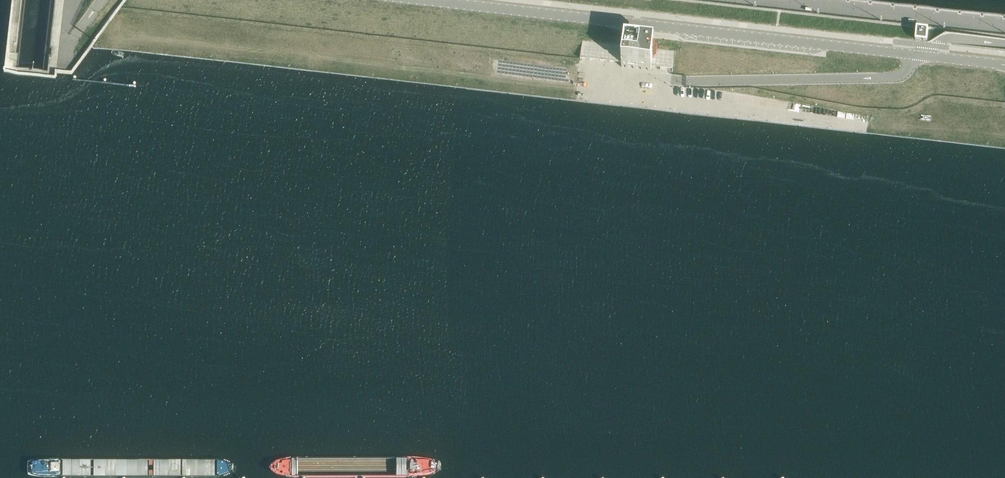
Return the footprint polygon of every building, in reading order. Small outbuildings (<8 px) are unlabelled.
[(55,77),(64,0),(50,0),(43,69),(17,66),(24,0),(10,0),(2,71),(55,77)] [(916,29),(915,38),(927,39),(928,30),(927,30),(927,28),(928,28),(928,26),(916,25),(916,27),(917,27),(917,29),(916,29)] [(580,57),(580,58),(622,62),(621,67),(651,70),(651,66),(672,68),(674,50),(653,48),(654,42),(654,38),(655,32),(630,29),(625,29),(625,35),(624,38),(623,45),(582,40),(582,41),(580,57)]
